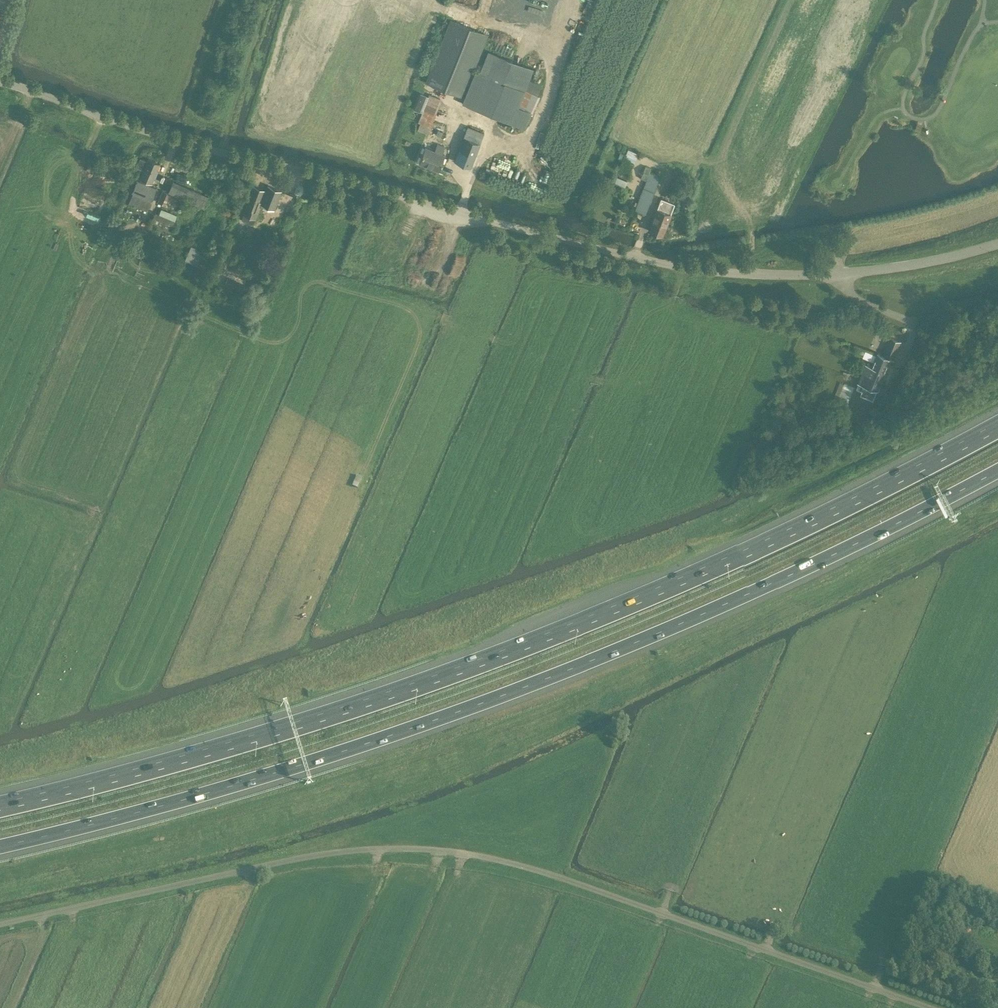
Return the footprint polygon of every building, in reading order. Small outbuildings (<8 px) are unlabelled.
[(463,97),(488,34),(451,20),(426,82),(463,97)] [(525,128),(531,113),(538,95),(536,94),(540,84),(528,79),(532,68),(488,50),(478,74),(474,72),(462,103),(525,128)] [(426,95),(420,93),(414,109),(420,111),(426,95)] [(420,123),(418,130),(427,133),(430,127),(420,123)] [(471,167),(480,143),(484,133),(468,126),(454,160),(471,167)] [(438,170),(445,154),(442,153),(444,146),(437,143),(434,150),(425,146),(419,162),(438,170)] [(634,161),(638,151),(629,148),(625,158),(634,161)] [(152,182),(160,163),(148,158),(147,160),(140,157),(137,166),(143,169),(140,177),(152,182)] [(621,168),(630,172),(633,164),(624,160),(621,168)] [(645,212),(659,174),(650,171),(635,208),(645,212)] [(615,183),(624,186),(626,180),(617,177),(615,183)] [(132,191),(133,192),(151,199),(156,187),(137,179),(136,181),(134,180),(133,183),(135,183),(132,191)] [(203,206),(207,197),(173,182),(169,191),(203,206)] [(253,224),(255,218),(261,204),(274,209),(281,190),(268,185),(266,191),(264,190),(264,189),(254,185),(243,213),(243,214),(241,219),(253,224)] [(181,198),(163,190),(158,202),(177,209),(181,198)] [(146,210),(151,199),(133,192),(129,203),(146,210)] [(662,235),(667,221),(670,213),(674,203),(660,198),(648,230),(662,235)] [(161,208),(159,213),(175,219),(176,215),(161,208)] [(170,232),(175,219),(159,213),(156,211),(151,224),(170,232)] [(206,252),(191,246),(185,259),(200,265),(206,252)] [(894,358),(901,341),(890,337),(883,355),(878,353),(873,365),(866,362),(855,388),(862,390),(860,394),(873,399),(887,366),(891,357),(894,358)] [(847,404),(855,386),(845,382),(844,384),(837,400),(847,404)]
